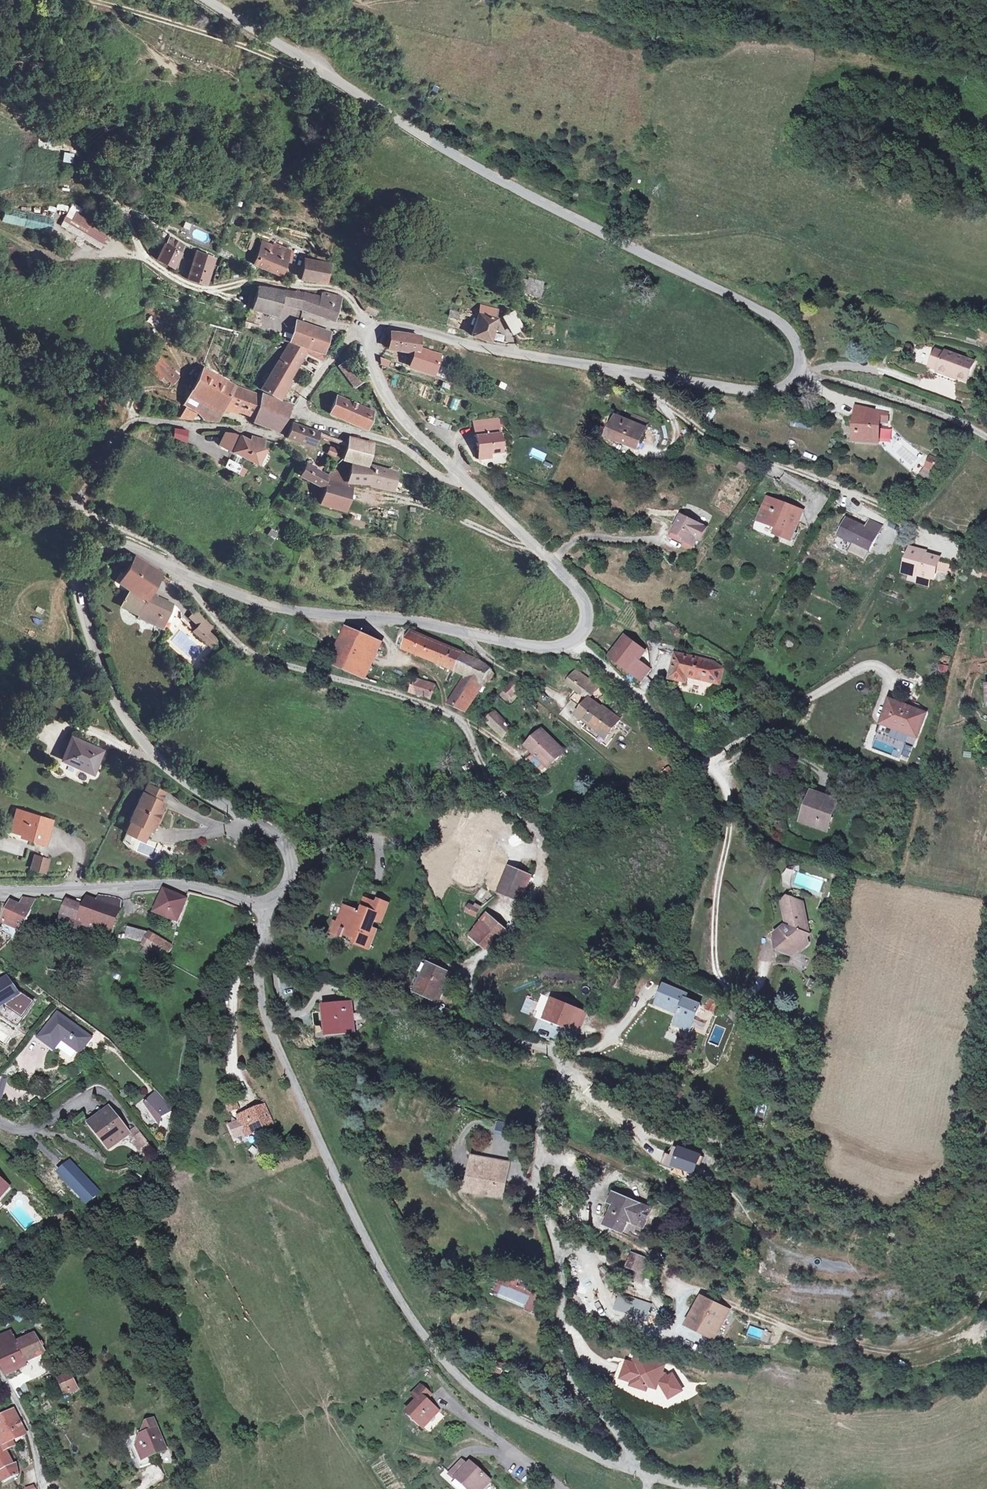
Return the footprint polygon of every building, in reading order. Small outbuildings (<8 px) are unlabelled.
[(64,152),(62,162),(73,164),(75,154),(64,152)] [(79,208),(67,229),(98,248),(110,226),(79,208)] [(153,215),(150,224),(158,227),(163,225),(165,219),(153,215)] [(172,267),(184,246),(169,237),(164,234),(162,236),(162,237),(167,240),(157,259),(172,267)] [(272,251),(274,246),(263,241),(261,245),(268,248),(269,250),(272,251)] [(279,275),(289,250),(275,244),(274,246),(272,251),(269,250),(268,248),(261,245),(260,248),(253,263),(279,275)] [(214,259),(196,251),(186,279),(205,284),(214,259)] [(330,264),(319,262),(308,260),(304,280),(326,282),(330,264)] [(537,297),(542,282),(528,278),(528,280),(521,278),(518,291),(537,297)] [(277,302),(280,290),(257,286),(251,308),(274,314),(277,302)] [(290,299),(293,291),(280,290),(277,302),(297,308),(298,303),(292,301),(290,299)] [(338,306),(341,297),(327,293),(326,293),(325,293),(323,293),(322,294),(320,296),(319,298),(303,293),(293,291),(290,299),(292,301),(298,303),(297,308),(331,319),(336,305),(338,306)] [(379,312),(368,305),(365,310),(375,316),(379,312)] [(499,309),(480,305),(479,313),(477,317),(471,335),(493,343),(500,318),(498,317),(499,309)] [(521,329),(512,314),(505,318),(514,333),(521,329)] [(322,354),(329,332),(296,321),(289,343),(290,343),(308,349),(309,350),(322,354)] [(399,333),(390,332),(388,348),(416,352),(411,367),(433,374),(436,365),(440,355),(418,348),(420,336),(399,333)] [(301,359),(308,349),(290,343),(286,350),(301,359)] [(277,398),(298,364),(301,359),(286,350),(269,376),(264,383),(260,389),(277,398)] [(325,355),(322,354),(309,350),(308,353),(322,360),(325,355)] [(968,381),(975,362),(946,352),(945,354),(936,351),(932,363),(938,365),(940,369),(939,371),(939,372),(958,379),(959,378),(968,381)] [(170,368),(153,353),(151,362),(154,365),(164,374),(170,368)] [(388,362),(379,358),(379,365),(386,367),(388,362)] [(362,379),(348,359),(340,366),(354,386),(362,379)] [(154,365),(150,370),(159,379),(163,375),(164,374),(154,365)] [(443,367),(436,365),(433,374),(445,378),(447,371),(443,369),(443,367)] [(179,376),(170,368),(164,374),(163,375),(172,383),(179,376)] [(253,416),(260,396),(248,391),(244,391),(233,386),(202,368),(191,391),(223,409),(224,409),(229,411),(235,410),(253,416)] [(825,387),(820,397),(839,405),(843,395),(825,387)] [(223,409),(191,391),(183,405),(186,406),(184,410),(194,415),(196,416),(203,417),(202,420),(216,421),(223,409)] [(287,404),(261,394),(260,396),(253,416),(252,420),(273,429),(287,404)] [(370,410),(336,396),(329,413),(362,428),(370,410)] [(450,397),(447,407),(455,410),(459,399),(450,397)] [(879,444),(881,423),(888,423),(889,414),(860,407),(859,422),(855,421),(854,442),(879,444)] [(194,415),(184,410),(180,418),(191,420),(194,415)] [(631,420),(613,413),(602,437),(636,449),(646,426),(631,420)] [(499,423),(473,426),(477,457),(490,456),(489,453),(502,452),(499,423)] [(316,433),(292,424),(286,437),(312,446),(316,433)] [(175,428),(173,440),(187,442),(189,430),(175,428)] [(234,433),(225,432),(219,445),(255,463),(258,457),(262,449),(258,447),(259,438),(251,436),(249,441),(240,436),(234,433)] [(376,442),(350,436),(348,449),(343,461),(370,468),(375,456),(376,442)] [(530,458),(545,460),(548,445),(533,442),(530,458)] [(337,457),(339,449),(329,446),(327,455),(337,457)] [(267,462),(258,457),(255,463),(262,467),(267,462)] [(936,471),(941,462),(930,457),(926,467),(936,471)] [(240,467),(227,460),(224,467),(242,476),(245,471),(240,468),(240,467)] [(330,475),(308,463),(305,470),(300,477),(325,490),(329,483),(330,475)] [(396,493),(400,472),(373,464),(370,468),(352,464),(348,484),(371,486),(370,488),(396,493)] [(353,500),(352,488),(329,480),(329,483),(327,487),(326,492),(320,505),(348,514),(353,500)] [(776,510),(765,506),(758,521),(777,529),(775,535),(791,541),(803,511),(788,505),(784,516),(775,513),(776,510)] [(707,528),(682,516),(673,533),(686,539),(684,542),(694,547),(698,539),(701,540),(707,528)] [(866,529),(847,519),(838,536),(870,552),(882,527),(870,521),(866,529)] [(922,551),(911,548),(904,573),(910,575),(909,581),(929,586),(931,578),(934,579),(936,571),(950,575),(952,566),(939,562),(940,559),(921,554),(922,551)] [(170,603),(148,593),(158,572),(134,556),(118,582),(129,589),(129,590),(122,603),(130,607),(129,610),(138,614),(137,616),(160,627),(164,618),(170,603)] [(205,617),(198,609),(191,617),(199,624),(205,617)] [(212,625),(205,617),(199,624),(192,631),(205,642),(212,635),(207,631),(212,625)] [(174,626),(164,618),(160,627),(168,633),(174,626)] [(364,680),(382,641),(344,624),(326,662),(364,680)] [(462,653),(413,632),(402,628),(399,635),(402,637),(398,646),(455,670),(462,653)] [(217,640),(212,635),(205,642),(211,647),(217,640)] [(646,651),(625,636),(610,657),(631,672),(637,663),(646,651)] [(491,669),(480,661),(462,653),(455,670),(456,671),(466,675),(489,682),(494,676),(494,674),(491,669)] [(713,663),(676,654),(670,678),(681,681),(683,675),(687,676),(719,684),(723,668),(713,663)] [(640,679),(647,670),(637,663),(631,672),(640,679)] [(940,664),(939,672),(947,673),(948,665),(940,664)] [(598,688),(576,671),(567,683),(577,691),(570,699),(579,706),(580,704),(584,707),(577,716),(599,732),(600,730),(608,735),(619,720),(611,714),(610,715),(590,699),(598,688)] [(489,682),(466,675),(461,684),(479,693),(489,682)] [(432,699),(436,685),(417,679),(413,693),(432,699)] [(513,696),(521,687),(514,681),(505,690),(513,696)] [(479,693),(461,684),(450,705),(467,712),(479,693)] [(926,714),(890,701),(882,724),(917,737),(926,714)] [(28,713),(24,722),(39,729),(43,721),(28,713)] [(512,729),(497,713),(488,722),(504,737),(512,729)] [(157,736),(162,731),(157,726),(152,731),(157,736)] [(564,752),(544,732),(539,737),(537,735),(529,743),(536,750),(533,753),(526,761),(542,776),(564,752)] [(895,754),(899,739),(877,734),(874,750),(895,754)] [(61,760),(91,773),(101,751),(71,738),(61,760)] [(536,750),(529,743),(526,746),(533,753),(536,750)] [(905,744),(902,756),(909,758),(912,747),(905,744)] [(148,786),(144,795),(159,803),(164,793),(148,786)] [(837,801),(813,793),(810,800),(812,801),(804,823),(826,831),(837,801)] [(142,794),(130,820),(131,820),(125,831),(143,840),(149,829),(150,830),(154,821),(159,811),(162,804),(159,803),(144,795),(142,794)] [(43,818),(19,811),(17,819),(14,819),(10,831),(29,836),(28,839),(43,843),(50,823),(42,821),(43,818)] [(43,872),(47,859),(33,855),(29,868),(43,872)] [(520,902),(531,876),(509,867),(498,892),(520,902)] [(178,923),(187,900),(164,890),(155,914),(178,923)] [(99,896),(97,902),(104,905),(106,898),(99,896)] [(87,897),(83,907),(78,922),(83,925),(110,935),(119,909),(120,901),(118,899),(109,897),(106,898),(104,905),(97,902),(87,897)] [(23,898),(20,906),(31,911),(35,900),(23,898)] [(372,927),(375,921),(380,923),(388,903),(379,900),(377,903),(367,899),(361,914),(356,912),(357,910),(345,905),(338,923),(335,922),(331,932),(340,935),(340,936),(342,937),(343,934),(357,939),(355,943),(369,949),(377,929),(372,927)] [(807,943),(806,937),(808,935),(802,904),(788,899),(783,903),(787,922),(793,924),(794,928),(791,929),(785,927),(776,935),(779,949),(788,953),(795,947),(801,949),(807,943)] [(11,902),(2,923),(3,924),(22,932),(31,911),(20,906),(11,902)] [(78,922),(83,907),(70,902),(65,917),(78,922)] [(480,909),(470,904),(466,912),(476,917),(480,909)] [(77,939),(83,925),(78,922),(65,917),(61,915),(55,931),(77,939)] [(485,917),(470,936),(486,950),(494,943),(498,939),(504,933),(497,926),(485,917)] [(145,933),(128,928),(126,938),(143,943),(145,933)] [(165,960),(173,947),(151,935),(144,947),(153,952),(165,960)] [(150,957),(153,952),(144,947),(141,952),(150,957)] [(437,1001),(450,974),(424,961),(411,990),(424,995),(437,1001)] [(621,988),(628,973),(618,968),(611,983),(621,988)] [(0,983),(0,1001),(1,1001),(4,1007),(0,1013),(0,1014),(19,1026),(35,1002),(16,990),(7,978),(0,983)] [(691,1030),(701,1005),(686,999),(688,995),(665,985),(657,1004),(680,1013),(675,1024),(691,1030)] [(437,1001),(424,995),(421,1002),(434,1008),(437,1001)] [(571,1025),(577,1010),(553,999),(545,1019),(570,1029),(571,1025)] [(715,1011),(718,1004),(710,1001),(707,1008),(715,1011)] [(354,1032),(351,1002),(325,1005),(328,1035),(354,1032)] [(580,1028),(586,1013),(577,1010),(571,1025),(580,1028)] [(91,1038),(58,1014),(39,1039),(54,1050),(62,1040),(80,1053),(91,1038)] [(314,1026),(316,1038),(324,1037),(321,1024),(314,1026)] [(161,1116),(174,1110),(155,1090),(145,1099),(142,1102),(159,1125),(161,1116)] [(238,1108),(233,1097),(225,1100),(230,1112),(238,1108)] [(256,1110),(238,1117),(246,1137),(273,1125),(263,1104),(255,1108),(256,1110)] [(128,1130),(108,1106),(88,1121),(108,1147),(129,1132),(128,1130)] [(466,1129),(469,1118),(472,1119),(474,1113),(465,1110),(463,1116),(461,1115),(458,1127),(466,1129)] [(494,1132),(503,1135),(508,1124),(498,1120),(494,1132)] [(128,1130),(129,1132),(133,1138),(140,1131),(136,1125),(128,1130)] [(148,1142),(140,1131),(133,1138),(131,1139),(138,1148),(148,1142)] [(695,1174),(698,1166),(701,1167),(704,1158),(675,1147),(672,1156),(667,1155),(663,1166),(674,1170),(675,1167),(695,1174)] [(503,1199),(511,1161),(469,1153),(461,1192),(503,1199)] [(55,1171),(85,1204),(100,1191),(70,1158),(55,1171)] [(8,1188),(0,1182),(0,1198),(8,1188)] [(642,1229),(652,1207),(611,1190),(606,1202),(610,1204),(601,1224),(622,1233),(627,1221),(642,1229)] [(643,1272),(647,1261),(631,1255),(627,1266),(633,1268),(643,1272)] [(643,1282),(646,1273),(643,1272),(633,1268),(630,1277),(643,1282)] [(628,1320),(644,1326),(653,1304),(619,1292),(613,1309),(630,1315),(628,1320)] [(716,1336),(729,1311),(701,1298),(687,1326),(715,1339),(716,1336)] [(746,1334),(768,1342),(771,1333),(750,1325),(746,1334)] [(5,1373),(26,1362),(45,1353),(35,1335),(16,1344),(11,1333),(0,1338),(0,1364),(5,1373)] [(625,1367),(622,1377),(633,1380),(632,1383),(645,1387),(649,1387),(653,1386),(656,1385),(660,1383),(670,1398),(682,1391),(672,1375),(668,1377),(665,1374),(659,1372),(661,1367),(646,1362),(647,1360),(635,1356),(633,1364),(635,1365),(634,1369),(625,1367)] [(509,1372),(511,1367),(497,1362),(494,1371),(502,1374),(503,1370),(509,1372)] [(71,1374),(59,1379),(66,1395),(78,1388),(71,1374)] [(422,1427),(437,1410),(427,1401),(432,1395),(421,1385),(412,1396),(418,1401),(407,1414),(422,1427)] [(1,1441),(0,1442),(0,1463),(4,1470),(9,1468),(14,1477),(19,1475),(16,1464),(14,1465),(7,1451),(16,1447),(11,1438),(25,1432),(14,1410),(0,1418),(0,1439),(1,1441)] [(430,1433),(445,1416),(439,1412),(425,1428),(430,1433)] [(166,1450),(154,1421),(146,1424),(143,1432),(145,1435),(141,1437),(137,1446),(145,1449),(148,1458),(166,1450)] [(148,1458),(145,1449),(137,1446),(143,1460),(148,1458)] [(490,1481),(470,1463),(468,1466),(462,1460),(449,1475),(456,1480),(457,1479),(469,1488),(471,1488),(472,1488),(483,1488),(490,1481)] [(14,1477),(9,1468),(4,1470),(0,1472),(0,1477),(3,1483),(14,1477)]
